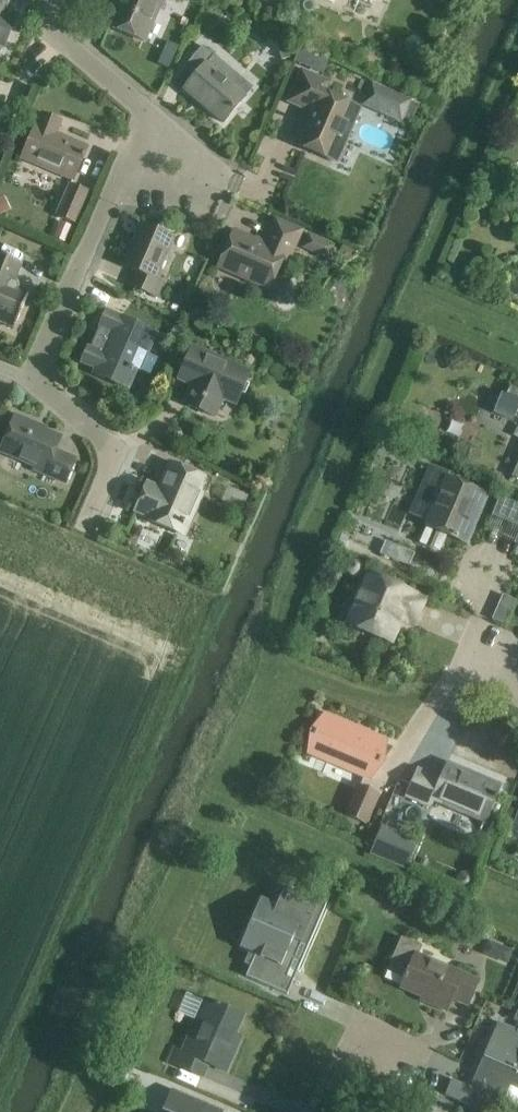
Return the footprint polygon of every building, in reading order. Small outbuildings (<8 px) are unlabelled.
[(152,22),(161,0),(124,0),(121,8),(117,7),(109,27),(143,42),(152,22)] [(291,5),(287,15),(298,20),(300,14),(298,8),(291,5)] [(3,48),(13,25),(0,19),(0,47),(3,48)] [(223,124),(237,107),(253,89),(202,47),(198,52),(184,69),(194,78),(184,90),(223,124)] [(299,48),(293,62),(305,67),(311,54),(299,48)] [(333,161),(342,141),(356,109),(319,93),(323,83),(302,74),(299,82),(290,102),(310,111),(295,145),(333,161)] [(410,103),(403,119),(411,122),(417,106),(410,103)] [(35,126),(21,159),(73,181),(87,148),(55,135),(61,123),(42,115),(37,127),(35,126)] [(57,216),(75,224),(88,194),(70,186),(57,216)] [(290,282),(276,276),(281,264),(286,266),(301,233),(275,222),(264,246),(233,232),(217,268),(283,297),(290,282)] [(155,280),(164,259),(173,239),(141,225),(122,267),(138,273),(132,287),(152,296),(157,298),(164,283),(155,280)] [(328,262),(334,248),(308,236),(302,250),(328,262)] [(343,246),(339,256),(349,260),(353,251),(343,246)] [(18,291),(19,290),(19,289),(19,288),(18,286),(18,285),(17,284),(16,283),(14,282),(21,266),(0,257),(0,324),(14,330),(28,296),(18,291)] [(123,387),(128,374),(131,368),(150,376),(157,359),(147,355),(156,334),(106,312),(99,326),(103,328),(93,351),(87,349),(81,363),(95,369),(93,375),(127,390),(127,389),(123,387)] [(236,404),(245,384),(249,374),(191,349),(178,379),(193,385),(184,405),(212,417),(221,397),(236,404)] [(510,387),(506,397),(502,395),(494,414),(513,422),(516,414),(517,415),(517,391),(510,387)] [(15,416),(7,436),(0,452),(35,467),(33,471),(65,484),(75,460),(55,451),(60,439),(34,428),(36,425),(15,416)] [(147,520),(167,529),(186,537),(211,481),(171,464),(164,481),(165,482),(161,490),(147,484),(134,513),(147,519),(147,520)] [(413,516),(428,522),(426,527),(428,528),(423,540),(426,547),(434,550),(441,547),(446,536),(466,545),(487,496),(446,479),(434,508),(419,502),(413,516)] [(227,489),(222,503),(242,511),(248,498),(227,489)] [(386,543),(380,555),(409,567),(414,555),(386,543)] [(423,601),(403,593),(369,578),(349,624),(391,642),(403,613),(416,618),(423,601)] [(372,778),(378,763),(387,743),(322,716),(308,752),(372,778)] [(485,822),(491,807),(500,787),(482,779),(480,783),(446,769),(441,780),(418,771),(407,797),(431,807),(433,801),(485,822)] [(367,825),(380,794),(359,785),(346,816),(367,825)] [(504,822),(513,826),(517,815),(517,813),(509,809),(504,822)] [(371,850),(369,854),(371,855),(405,869),(417,841),(381,826),(372,847),(371,850)] [(456,877),(454,882),(455,886),(458,890),(462,892),(467,891),(471,888),(473,884),(472,879),(469,875),(464,873),(460,874),(456,877)] [(326,905),(284,887),(281,896),(276,894),(272,904),(260,899),(239,949),(251,954),(246,964),(251,966),(245,978),(287,995),(326,905)] [(468,1006),(477,986),(478,982),(418,956),(422,947),(402,938),(387,972),(405,980),(401,988),(430,1000),(428,1004),(447,1012),(452,999),(468,1006)] [(501,946),(495,959),(507,964),(513,951),(501,946)] [(312,999),(328,1007),(334,996),(318,988),(312,999)] [(170,1064),(175,1066),(203,1078),(208,1065),(226,1073),(237,1048),(231,1046),(243,1017),(210,1003),(187,1056),(176,1051),(170,1064)] [(470,1088),(475,1090),(491,1096),(503,1102),(510,1086),(517,1090),(517,1030),(517,1032),(498,1024),(470,1088)] [(452,1080),(445,1096),(469,1106),(475,1090),(470,1088),(452,1080)] [(175,1094),(167,1111),(216,1111),(175,1094)]
